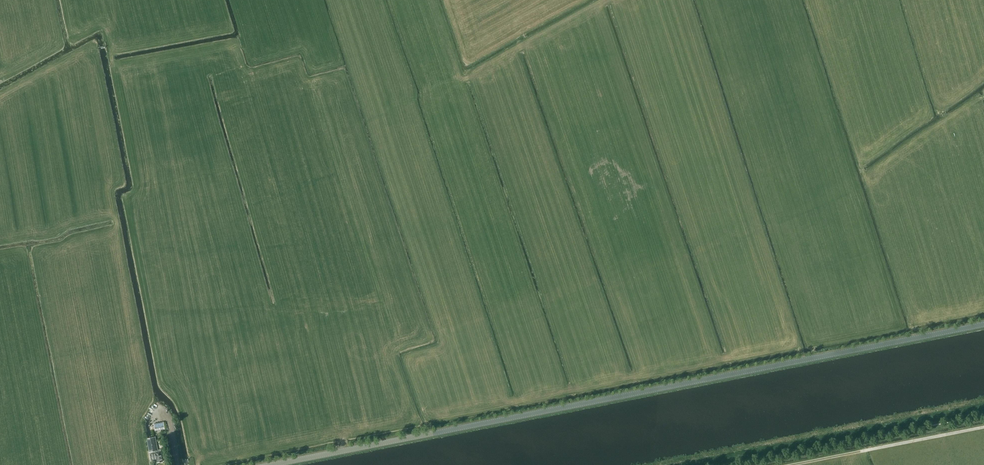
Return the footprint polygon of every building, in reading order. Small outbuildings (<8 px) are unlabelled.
[(154,424),(156,430),(165,427),(163,422),(154,424)] [(157,451),(154,437),(146,439),(149,453),(157,451)] [(155,452),(155,454),(150,455),(151,460),(156,459),(157,463),(163,462),(161,451),(155,452)]
